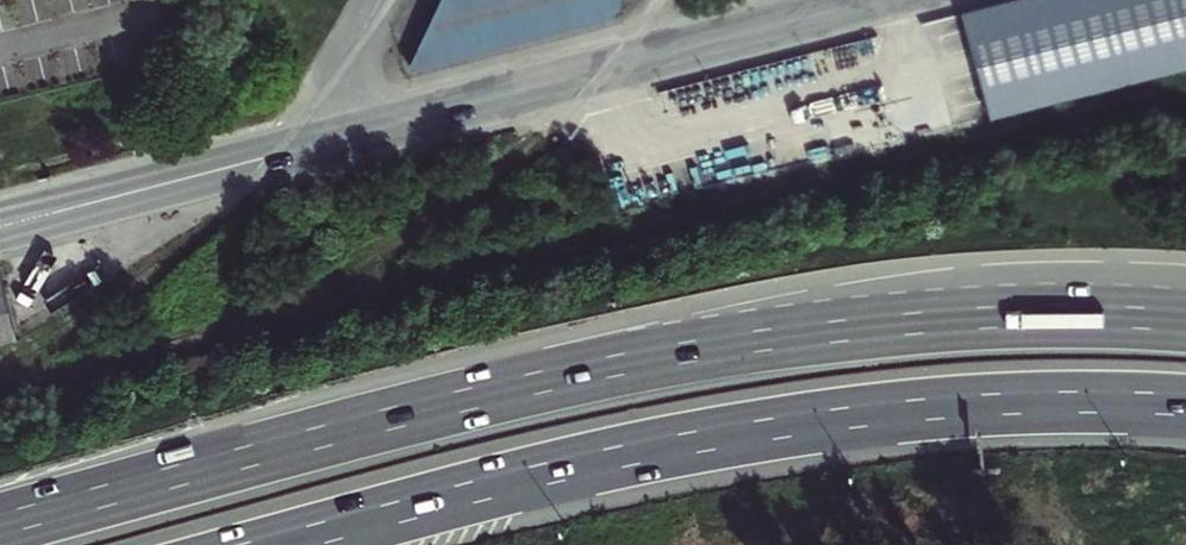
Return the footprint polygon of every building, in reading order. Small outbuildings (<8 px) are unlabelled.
[(411,71),(615,23),(625,0),(442,0),(411,71)] [(991,116),(1185,71),(1185,0),(1010,0),(963,12),(991,116)] [(18,343),(0,272),(0,347),(18,343)]
